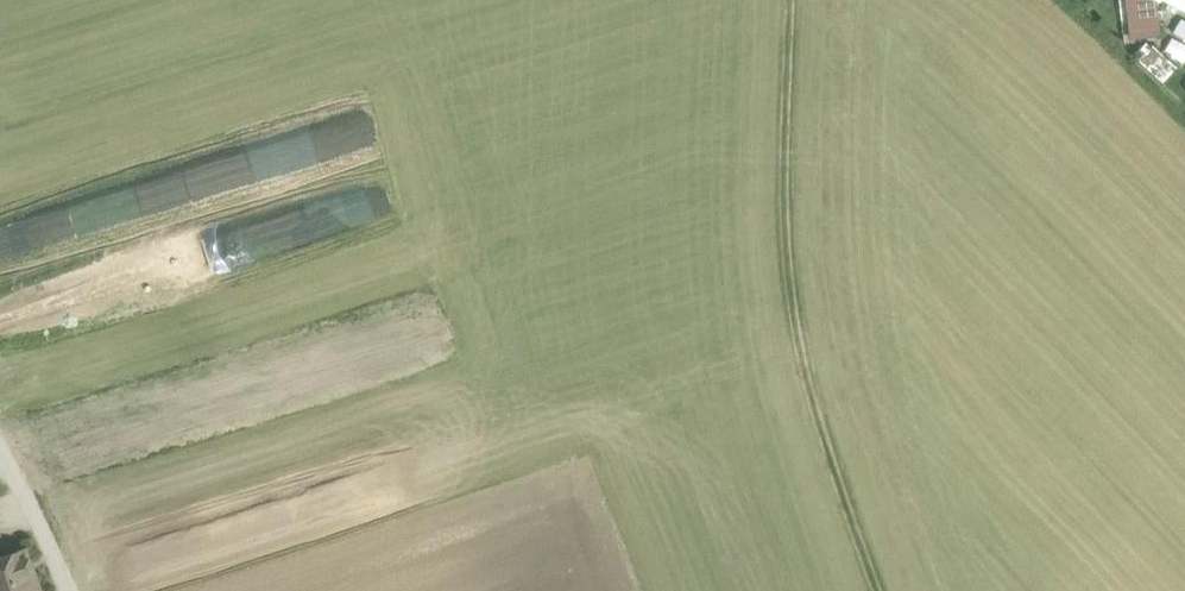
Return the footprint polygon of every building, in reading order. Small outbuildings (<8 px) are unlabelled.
[(1130,37),(1159,34),(1155,0),(1125,0),(1130,37)] [(1181,19),(1173,32),(1184,39),(1184,22),(1181,19)] [(0,557),(0,590),(39,590),(24,548),(0,557)]
